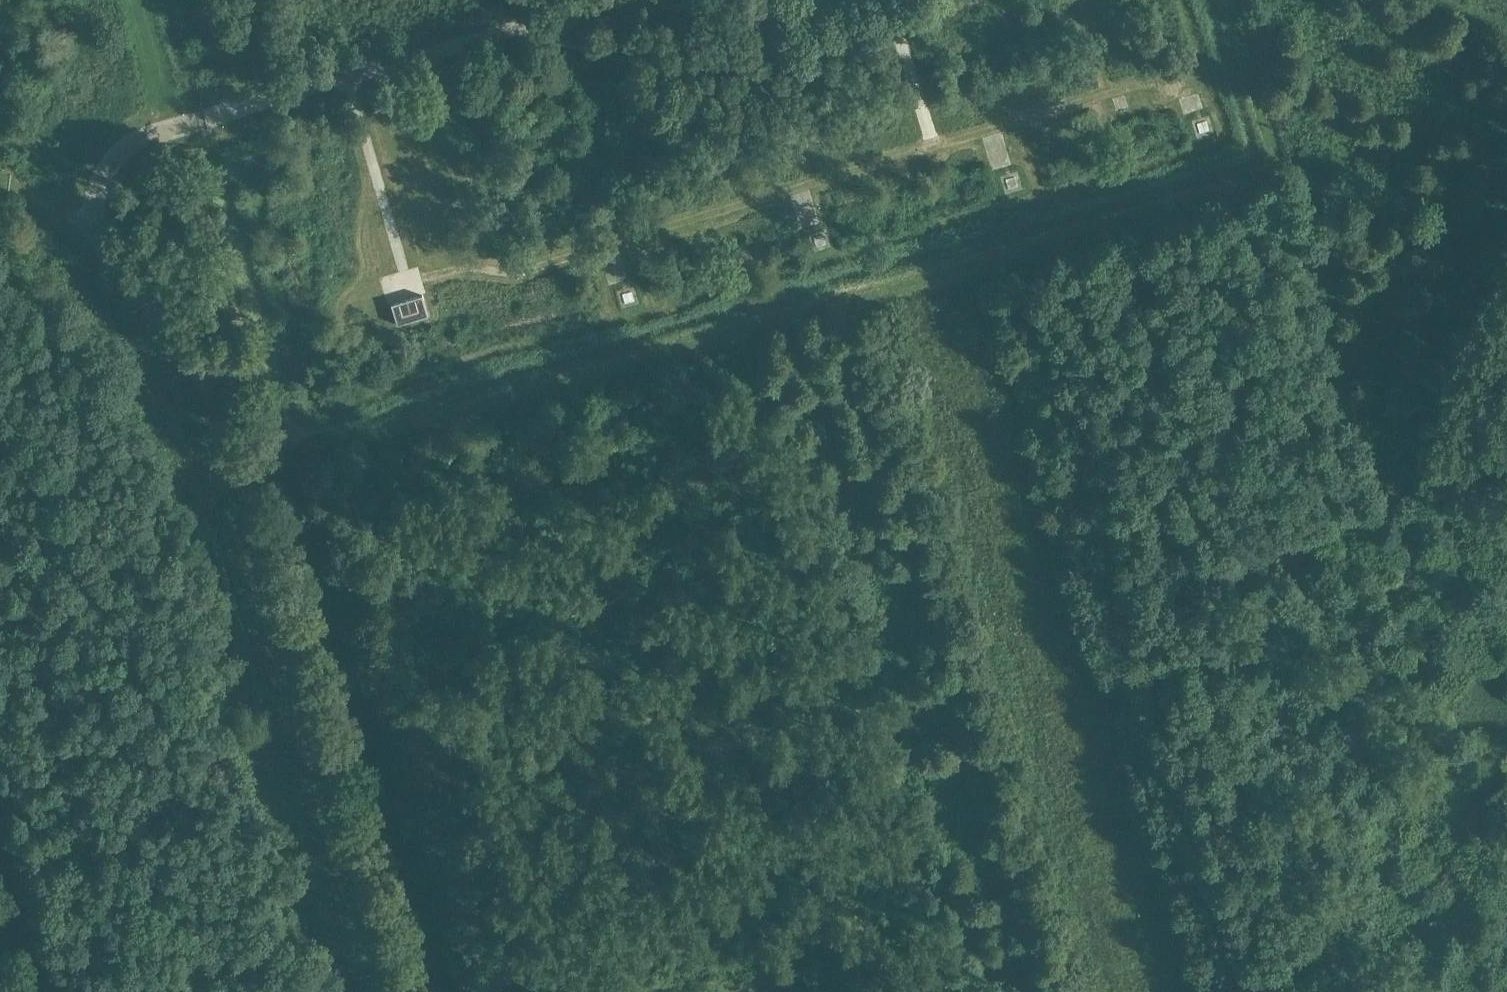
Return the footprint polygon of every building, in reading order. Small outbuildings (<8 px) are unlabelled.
[(425,305),(422,295),(391,304),(397,325),(412,320),(409,310),(425,305)] [(428,316),(425,305),(409,310),(412,320),(428,316)]
